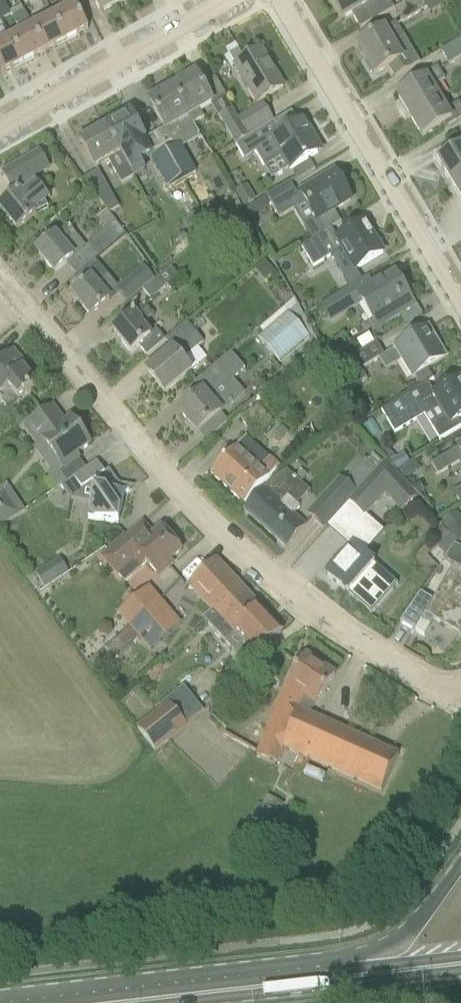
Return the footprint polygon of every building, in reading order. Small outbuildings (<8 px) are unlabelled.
[(2,21),(12,15),(10,10),(5,1),(7,0),(0,0),(0,17),(2,21)] [(103,16),(125,5),(122,0),(95,0),(103,16)] [(360,30),(395,10),(390,0),(376,0),(370,3),(368,0),(331,0),(342,21),(352,16),(360,30)] [(403,25),(428,10),(426,6),(436,0),(413,0),(394,11),(403,25)] [(54,18),(67,43),(89,31),(75,6),(54,18)] [(11,40),(24,65),(46,54),(32,29),(22,9),(12,15),(22,34),(11,40)] [(32,29),(46,54),(67,43),(54,18),(32,29)] [(376,37),(359,47),(367,62),(365,64),(371,76),(374,74),(376,77),(389,69),(395,80),(413,70),(419,66),(408,46),(399,51),(395,45),(404,40),(397,27),(385,33),(384,32),(376,37)] [(3,76),(24,65),(11,40),(0,46),(0,72),(3,76)] [(450,66),(460,59),(460,41),(442,52),(450,66)] [(236,67),(258,104),(284,89),(262,52),(252,58),(236,67)] [(398,97),(410,118),(439,101),(432,89),(444,82),(437,70),(421,79),(423,82),(398,97)] [(194,125),(205,119),(201,112),(213,105),(197,77),(173,90),(194,125)] [(182,138),(187,147),(200,139),(199,136),(200,136),(194,125),(173,90),(150,104),(173,143),(182,138)] [(423,139),(448,124),(449,127),(460,120),(460,110),(458,104),(445,112),(439,101),(410,118),(423,139)] [(240,121),(247,135),(271,121),(263,107),(240,121)] [(219,117),(236,147),(250,138),(247,135),(240,121),(232,110),(219,117)] [(134,178),(144,173),(139,164),(151,157),(143,143),(145,141),(131,115),(129,116),(127,112),(115,119),(117,122),(107,128),(134,178)] [(280,154),(291,171),(318,154),(306,134),(310,132),(303,121),(275,138),(269,127),(248,140),(236,147),(245,162),(256,154),(262,165),(280,154)] [(109,162),(122,185),(134,178),(107,128),(81,143),(96,169),(109,162)] [(176,149),(167,154),(182,182),(196,174),(180,147),(176,149)] [(437,162),(447,179),(451,187),(460,181),(460,148),(454,152),(437,162)] [(0,209),(18,231),(37,215),(42,212),(49,209),(47,206),(37,187),(32,180),(49,170),(48,168),(41,155),(40,154),(3,175),(12,191),(14,189),(18,193),(0,209)] [(156,160),(153,162),(169,189),(182,182),(167,154),(156,160)] [(109,215),(110,214),(120,209),(99,171),(83,181),(91,190),(92,189),(108,212),(107,212),(109,215)] [(342,224),(335,212),(352,202),(335,174),(301,195),(318,222),(319,222),(326,233),(342,224)] [(451,187),(460,202),(460,181),(451,187)] [(267,199),(279,220),(303,206),(291,185),(267,199)] [(256,201),(247,187),(236,193),(244,208),(256,201)] [(218,228),(228,240),(238,231),(246,240),(258,231),(240,210),(218,228)] [(89,246),(98,258),(126,235),(116,223),(110,214),(109,215),(107,212),(101,217),(110,228),(89,246)] [(344,250),(357,272),(384,255),(381,250),(382,248),(382,246),(382,244),(380,242),(379,241),(377,240),(374,240),(365,225),(332,245),(326,234),(302,249),(314,268),(344,250)] [(37,253),(55,275),(87,249),(78,239),(68,227),(37,253)] [(35,240),(24,248),(30,256),(41,248),(35,240)] [(256,244),(247,250),(253,259),(262,253),(256,244)] [(73,296),(91,318),(111,302),(98,286),(108,278),(95,262),(74,280),(81,289),(73,296)] [(255,269),(264,281),(275,273),(266,262),(255,269)] [(154,282),(143,269),(117,291),(128,304),(154,282)] [(144,291),(152,301),(179,278),(171,269),(144,291)] [(358,273),(345,281),(350,290),(363,282),(358,273)] [(350,290),(339,297),(348,312),(363,302),(376,322),(382,318),(386,324),(397,317),(415,306),(396,276),(371,292),(365,282),(363,282),(350,290)] [(256,335),(280,364),(310,339),(294,320),(302,313),(296,301),(256,335)] [(140,348),(148,358),(167,342),(157,331),(152,336),(143,325),(153,316),(145,306),(114,332),(132,354),(140,348)] [(200,319),(192,326),(197,332),(204,325),(200,319)] [(148,373),(165,395),(192,373),(183,362),(206,344),(189,323),(167,342),(175,351),(148,373)] [(403,362),(414,379),(446,359),(439,347),(434,347),(426,333),(429,331),(429,330),(380,360),(387,372),(403,362)] [(323,352),(334,370),(354,358),(343,340),(341,341),(340,339),(333,343),(335,345),(323,352)] [(1,393),(0,394),(0,398),(3,402),(6,403),(8,404),(11,404),(14,404),(17,403),(19,402),(23,399),(38,386),(23,370),(27,367),(23,362),(14,351),(0,363),(0,392),(1,393)] [(181,413),(206,443),(229,424),(221,415),(246,395),(233,380),(246,370),(232,354),(196,384),(204,394),(181,413)] [(333,371),(348,394),(368,381),(354,358),(334,370),(333,371)] [(382,412),(396,435),(417,423),(431,414),(441,408),(447,418),(437,424),(435,433),(441,442),(446,439),(460,430),(460,425),(459,421),(460,420),(460,384),(459,381),(434,397),(436,400),(428,405),(419,391),(435,382),(434,381),(417,391),(382,412)] [(38,420),(26,429),(39,446),(40,447),(45,443),(53,454),(43,461),(51,471),(49,480),(57,490),(62,487),(68,483),(60,473),(64,471),(80,459),(77,456),(91,445),(72,420),(62,427),(59,424),(63,420),(54,408),(38,420)] [(280,469),(247,438),(212,475),(245,506),(280,469)] [(390,463),(398,472),(411,464),(405,454),(397,459),(388,448),(382,451),(391,462),(390,463)] [(433,466),(439,476),(460,464),(460,463),(460,449),(433,466)] [(341,480),(309,516),(324,530),(356,495),(357,496),(378,473),(377,472),(367,463),(365,461),(345,484),(341,480)] [(350,504),(365,518),(386,495),(402,512),(419,498),(404,481),(387,462),(377,472),(378,473),(357,496),(350,504)] [(411,464),(398,472),(404,481),(418,472),(412,463),(411,464)] [(74,480),(82,491),(96,482),(92,504),(89,520),(100,522),(119,525),(125,496),(132,491),(129,487),(119,485),(110,471),(105,475),(98,464),(81,475),(74,480)] [(259,497),(246,511),(287,548),(300,534),(305,528),(292,517),(300,508),(288,497),(301,483),(288,470),(272,481),(264,491),(259,497)] [(27,512),(11,490),(10,490),(7,485),(0,490),(0,531),(27,512)] [(460,544),(460,542),(460,518),(456,512),(442,525),(460,544)] [(147,564),(160,578),(174,565),(171,562),(182,552),(180,550),(182,548),(174,539),(172,541),(162,529),(154,536),(144,524),(126,539),(125,538),(102,558),(115,572),(132,557),(142,568),(147,564)] [(460,636),(460,635),(460,549),(456,546),(446,561),(455,566),(436,598),(434,602),(423,595),(401,624),(416,633),(427,616),(460,636)] [(354,547),(328,577),(372,615),(398,585),(354,547)] [(36,574),(45,589),(70,574),(61,559),(36,574)] [(202,576),(190,587),(213,611),(219,617),(230,607),(243,621),(259,607),(217,562),(202,576)] [(422,594),(430,599),(448,569),(440,564),(422,594)] [(120,615),(131,627),(160,603),(149,590),(120,615)] [(116,640),(125,651),(139,639),(151,654),(182,628),(160,603),(131,627),(131,628),(116,640)] [(219,617),(210,625),(225,643),(235,634),(256,658),(257,657),(269,647),(284,633),(259,607),(243,621),(230,607),(219,617)] [(283,750),(383,794),(400,756),(310,716),(316,705),(336,677),(306,656),(283,691),(257,757),(278,765),(283,750)] [(241,683),(231,692),(240,701),(250,692),(241,683)] [(188,728),(168,703),(136,729),(156,754),(188,728)]
